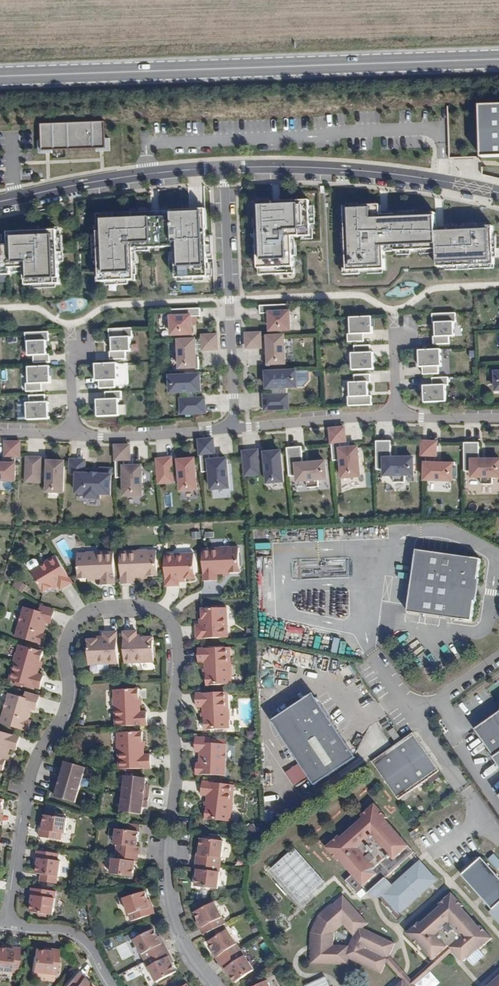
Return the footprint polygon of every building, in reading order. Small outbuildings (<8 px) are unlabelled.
[(475,109),(478,160),(498,159),(498,107),(475,109)] [(102,150),(105,149),(104,123),(40,126),(41,152),(48,152),(102,150)] [(255,203),(258,276),(293,274),(292,237),(310,236),(308,200),(282,201),(282,203),(272,203),(272,202),(255,203)] [(343,207),(346,272),(384,270),(383,247),(394,247),(395,252),(436,250),(437,267),(493,265),(491,226),(447,228),(447,212),(384,215),(384,217),(380,217),(379,205),(343,207)] [(150,213),(96,215),(99,283),(135,282),(133,250),(175,248),(176,280),(208,278),(207,238),(206,238),(205,211),(189,212),(189,211),(159,212),(159,214),(150,214),(150,213)] [(0,243),(0,276),(9,276),(9,269),(24,269),(24,286),(59,285),(57,231),(7,234),(8,243),(0,243)] [(290,332),(289,305),(259,306),(260,314),(266,314),(267,333),(290,332)] [(201,317),(201,309),(170,310),(171,317),(167,317),(168,338),(192,337),(191,317),(201,317)] [(455,314),(432,315),(433,323),(434,324),(434,337),(433,338),(433,345),(449,345),(449,337),(453,338),(452,323),(455,323),(455,314)] [(347,343),(362,342),(362,335),(371,334),(370,317),(361,318),(348,318),(349,335),(346,335),(347,343)] [(131,329),(108,330),(108,339),(110,340),(110,353),(109,352),(109,357),(108,361),(127,361),(127,353),(129,353),(128,339),(132,339),(131,329)] [(48,342),(47,332),(24,333),(24,343),(26,343),(27,356),(32,356),(33,364),(49,363),(48,359),(48,355),(46,355),(45,342),(48,342)] [(245,350),(261,350),(261,333),(245,334),(245,350)] [(218,351),(216,335),(201,336),(202,351),(218,351)] [(284,337),(264,337),(266,367),(286,367),(284,337)] [(176,341),(177,371),(196,371),(196,370),(199,370),(199,357),(196,357),(195,340),(176,341)] [(352,372),(374,371),(373,354),(371,354),(370,346),(354,347),(354,354),(351,354),(352,372)] [(439,351),(417,351),(418,368),(420,368),(421,376),(438,375),(438,368),(440,368),(439,351)] [(116,365),(93,366),(94,374),(94,382),(98,382),(98,389),(115,389),(115,381),(116,382),(116,365)] [(25,392),(40,392),(40,384),(45,384),(49,384),(48,367),(39,367),(26,368),(27,384),(24,384),(25,392)] [(263,372),(263,392),(297,390),(296,371),(263,372)] [(370,384),(370,374),(354,375),(354,383),(349,383),(350,397),(347,397),(348,406),(371,405),(371,397),(368,397),(368,384),(370,384)] [(166,377),(168,395),(201,394),(200,375),(166,377)] [(423,404),(445,403),(445,386),(448,386),(447,378),(431,379),(431,386),(422,386),(423,395),(423,404)] [(96,418),(118,417),(117,400),(120,400),(120,393),(103,394),(104,400),(95,401),(95,409),(96,418)] [(288,395),(263,396),(263,412),(289,411),(288,395)] [(25,421),(48,421),(47,412),(47,404),(44,404),(44,396),(27,397),(27,404),(25,404),(25,421)] [(205,398),(179,399),(180,416),(205,415),(205,398)] [(345,428),(328,429),(329,445),(332,445),(333,460),(338,460),(340,480),(360,479),(357,447),(337,449),(337,444),(346,443),(345,428)] [(229,487),(226,456),(206,458),(205,454),(215,453),(213,437),(197,439),(198,455),(200,454),(202,471),(207,471),(209,489),(229,487)] [(405,475),(414,475),(413,458),(391,459),(390,441),(376,441),(376,470),(384,470),(384,476),(393,475),(394,483),(405,482),(405,475)] [(421,441),(420,456),(436,457),(437,442),(421,441)] [(19,457),(19,442),(4,442),(3,457),(19,457)] [(498,477),(498,461),(478,461),(478,443),(463,443),(463,472),(472,471),(471,477),(480,477),(480,485),(492,484),(492,477),(498,477)] [(142,498),(142,467),(120,467),(120,461),(130,461),(130,445),(113,445),(113,462),(116,462),(116,478),(120,479),(121,499),(142,498)] [(317,480),(326,479),(325,463),(303,464),(301,447),(286,448),(289,477),(297,476),(297,482),(306,481),(307,488),(318,487),(317,480)] [(244,478),(260,477),(257,451),(242,451),(244,478)] [(265,487),(283,485),(281,452),(262,453),(265,487)] [(197,489),(194,456),(175,458),(179,490),(197,489)] [(174,483),(170,457),(155,457),(157,483),(174,483)] [(24,484),(41,484),(42,458),(25,458),(24,484)] [(109,497),(109,469),(99,469),(99,472),(93,472),(92,468),(86,469),(86,460),(69,460),(68,474),(73,474),(73,496),(83,496),(83,501),(99,502),(99,497),(109,497)] [(44,495),(62,495),(64,462),(45,462),(44,495)] [(15,464),(0,464),(0,483),(14,483),(15,464)] [(422,483),(451,483),(452,464),(422,464),(422,483)] [(204,549),(205,580),(218,580),(218,573),(224,572),(231,572),(241,572),(240,547),(231,547),(221,547),(221,548),(204,549)] [(413,579),(419,580),(424,550),(418,549),(413,579)] [(121,552),(123,584),(136,583),(136,576),(142,576),(149,576),(159,575),(158,551),(149,551),(149,550),(139,551),(121,552)] [(409,611),(473,620),(476,601),(477,601),(480,578),(479,578),(482,558),(424,550),(419,580),(413,579),(409,611)] [(116,584),(115,552),(98,553),(98,552),(87,553),(78,554),(79,578),(89,578),(96,578),(103,578),(103,585),(116,584)] [(166,554),(167,585),(181,584),(180,581),(180,579),(187,579),(187,578),(197,577),(195,553),(166,554)] [(62,589),(74,582),(58,556),(41,565),(38,559),(35,559),(29,563),(29,565),(32,571),(45,592),(53,587),(54,588),(59,585),(60,586),(62,589)] [(268,572),(257,573),(257,585),(268,585),(268,572)] [(12,586),(22,592),(26,585),(17,579),(12,586)] [(41,611),(25,606),(16,636),(44,644),(47,634),(44,633),(47,625),(45,624),(46,621),(48,622),(52,623),(56,609),(42,605),(41,611)] [(197,625),(197,638),(229,637),(227,607),(203,608),(203,618),(202,618),(202,625),(201,625),(197,625)] [(138,631),(124,631),(126,663),(155,661),(154,637),(145,637),(145,636),(138,636),(138,635),(138,631)] [(119,663),(118,632),(105,632),(105,636),(105,637),(98,638),(98,639),(89,639),(90,664),(119,663)] [(10,679),(41,688),(45,675),(38,673),(40,667),(41,661),(44,651),(20,644),(18,653),(17,652),(14,662),(15,663),(10,679)] [(230,647),(198,648),(199,662),(206,661),(206,668),(206,675),(207,685),(231,684),(231,675),(232,675),(231,664),(230,664),(230,647)] [(117,726),(149,725),(149,711),(142,711),(141,705),(141,698),(141,688),(116,689),(116,698),(116,709),(117,709),(117,726)] [(229,691),(197,693),(198,707),(204,706),(205,713),(205,719),(206,729),(230,728),(230,719),(231,719),(230,709),(229,709),(229,691)] [(26,697),(10,693),(2,723),(29,731),(32,720),(29,720),(32,711),(30,711),(31,708),(33,708),(37,709),(41,696),(27,692),(26,697)] [(273,720),(316,785),(357,757),(318,698),(309,696),(273,720)] [(498,711),(498,712),(476,728),(491,750),(495,756),(494,757),(498,763),(498,711)] [(395,727),(389,731),(396,741),(402,737),(395,727)] [(0,730),(0,768),(1,769),(4,770),(7,760),(9,754),(10,747),(17,749),(21,736),(0,730)] [(121,769),(152,768),(152,754),(145,754),(145,748),(144,741),(144,731),(119,732),(120,741),(119,741),(119,751),(120,751),(121,769)] [(414,732),(373,761),(400,799),(441,770),(414,732)] [(224,774),(224,743),(208,743),(208,738),(194,738),(194,752),(198,752),(200,752),(200,755),(198,755),(198,763),(195,763),(195,774),(224,774)] [(52,795),(74,802),(84,767),(63,761),(52,795)] [(147,777),(127,775),(122,811),(143,814),(144,807),(144,803),(149,804),(151,789),(146,788),(146,785),(147,777)] [(232,783),(200,781),(199,795),(206,795),(204,819),(230,820),(230,811),(231,811),(232,801),(231,800),(232,783)] [(342,833),(329,846),(341,859),(342,858),(372,891),(378,884),(402,911),(440,878),(423,859),(395,883),(389,876),(403,863),(400,861),(404,858),(401,854),(412,844),(388,817),(390,815),(378,802),(364,814),(366,816),(344,836),(342,833)] [(44,829),(48,830),(47,837),(62,840),(63,833),(66,833),(68,818),(46,814),(44,829)] [(116,844),(118,844),(118,851),(133,853),(134,846),(138,846),(140,831),(117,828),(116,844)] [(225,840),(202,838),(201,849),(200,855),(206,855),(205,862),(222,864),(225,840)] [(58,852),(43,850),(37,849),(36,856),(38,857),(36,872),(41,872),(40,880),(56,882),(57,875),(58,875),(60,859),(57,859),(58,852)] [(201,849),(199,849),(198,861),(205,862),(206,855),(200,855),(201,849)] [(325,881),(297,850),(274,871),(302,902),(325,881)] [(133,853),(118,851),(117,858),(114,858),(112,873),(135,876),(136,861),(132,861),(133,853)] [(498,868),(498,859),(494,853),(487,859),(497,870),(498,868)] [(482,856),(463,874),(493,909),(491,911),(498,920),(498,875),(482,856)] [(205,862),(198,861),(196,874),(198,874),(199,869),(204,869),(205,862)] [(199,869),(198,874),(197,886),(219,888),(222,864),(205,862),(204,869),(199,869)] [(34,894),(39,895),(40,888),(33,887),(31,902),(33,902),(34,894)] [(57,891),(40,888),(39,895),(34,894),(33,902),(32,911),(40,913),(48,914),(54,915),(57,891)] [(149,907),(147,900),(144,890),(121,898),(128,921),(145,916),(143,909),(149,907)] [(421,922),(408,933),(419,945),(421,944),(434,959),(450,945),(451,946),(454,950),(464,961),(479,947),(481,949),(493,938),(482,925),(481,926),(463,906),(464,905),(453,893),(440,904),(442,905),(422,923),(421,922)] [(369,923),(344,895),(334,904),(331,907),(329,906),(320,915),(312,932),(311,945),(313,945),(313,949),(312,963),(349,964),(349,957),(382,973),(388,960),(390,955),(396,943),(371,931),(364,927),(369,923)] [(145,916),(154,913),(150,899),(147,900),(149,907),(143,909),(145,916)] [(216,901),(196,912),(201,922),(204,927),(209,924),(212,931),(227,923),(216,901)] [(201,922),(200,923),(205,934),(212,931),(209,924),(204,927),(201,922)] [(163,944),(161,939),(155,928),(135,939),(147,960),(162,952),(159,946),(163,944)] [(228,929),(209,942),(216,952),(219,956),(223,953),(227,959),(242,949),(228,929)] [(162,952),(168,949),(162,938),(161,939),(163,944),(159,946),(162,952)] [(13,948),(12,954),(19,954),(20,947),(5,946),(5,948),(13,948)] [(388,960),(403,978),(410,985),(418,985),(416,984),(454,950),(451,946),(412,980),(403,970),(390,955),(388,960)] [(19,954),(12,954),(13,948),(5,948),(0,947),(0,970),(17,972),(19,954)] [(52,951),(52,956),(59,956),(59,949),(45,948),(44,950),(52,951)] [(57,974),(59,956),(52,956),(52,951),(44,950),(35,949),(33,971),(57,974)] [(172,961),(174,960),(168,949),(162,952),(165,958),(170,956),(172,961)] [(227,968),(230,972),(237,982),(255,969),(242,949),(227,959),(231,965),(227,968)] [(158,982),(178,971),(172,961),(170,956),(165,958),(162,952),(147,960),(158,982)] [(216,952),(214,953),(221,963),(227,959),(223,953),(219,956),(216,952)] [(227,959),(221,963),(228,974),(230,972),(227,968),(231,965),(227,959)] [(127,981),(138,976),(134,967),(123,972),(127,981)] [(79,971),(75,976),(81,981),(83,977),(85,976),(79,971)] [(81,981),(75,976),(66,985),(94,985),(83,977),(81,981)] [(305,985),(329,985),(325,977),(305,985)] [(490,985),(489,985),(498,985),(498,977),(490,985)]
